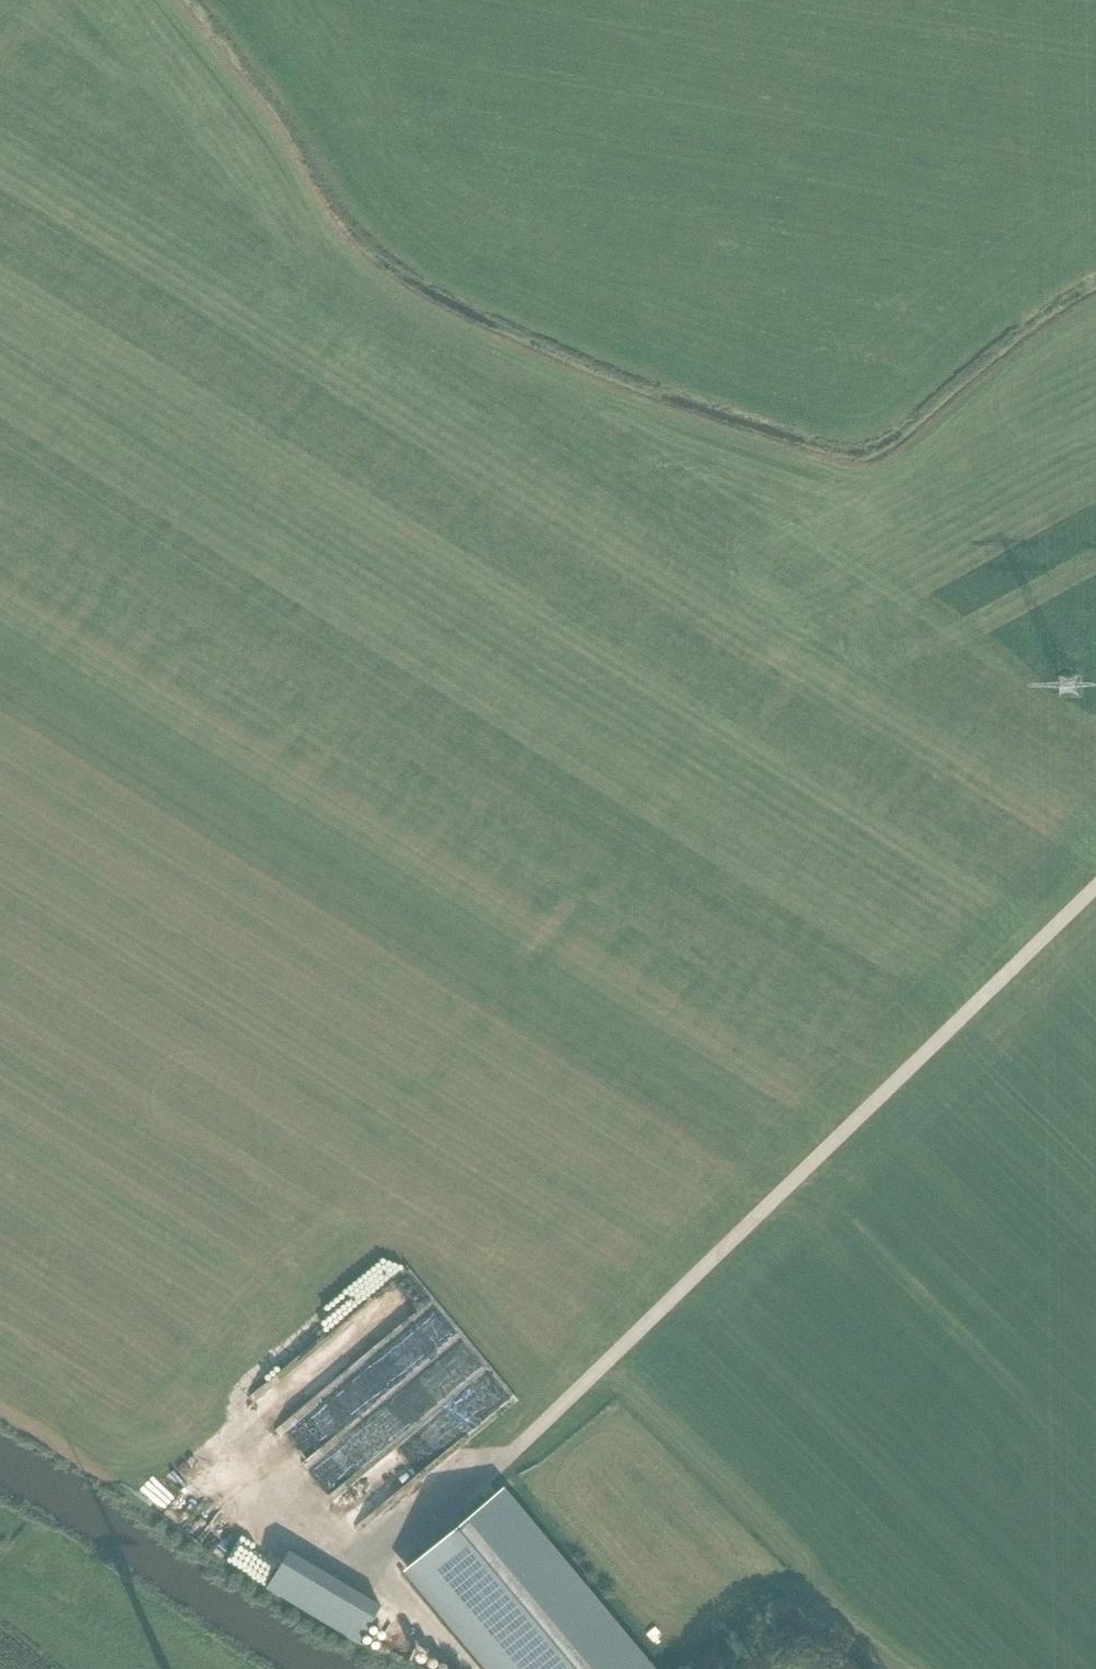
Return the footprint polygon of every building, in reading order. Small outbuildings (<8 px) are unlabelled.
[(408,1568),(449,1617),(493,1668),(644,1668),(538,1542),(497,1493),(408,1568)] [(380,1607),(288,1551),(267,1587),(359,1642),(380,1607)]
